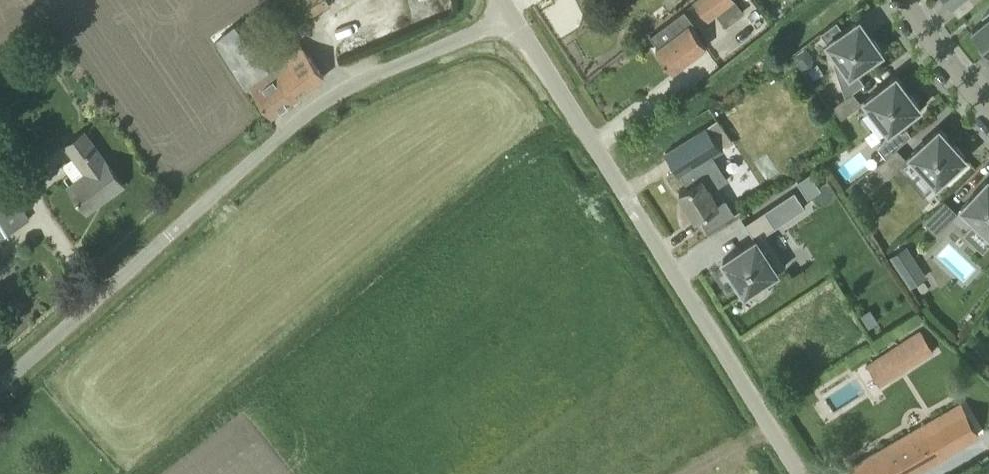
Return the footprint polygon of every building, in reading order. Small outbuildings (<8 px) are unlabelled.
[(295,23),(330,3),(328,0),(282,0),(295,23)] [(694,1),(707,19),(733,0),(695,0),(694,1)] [(659,46),(655,49),(672,71),(705,46),(690,25),(693,22),(684,10),(650,35),(659,46)] [(982,16),(984,19),(972,29),(974,32),(973,34),(981,44),(982,42),(988,50),(988,10),(982,16)] [(837,20),(820,32),(839,58),(834,61),(845,95),(844,95),(845,96),(853,91),(864,82),(855,70),(863,65),(865,68),(881,56),(879,53),(882,51),(859,18),(836,34),(830,26),(837,21),(837,20)] [(226,63),(249,55),(241,34),(218,42),(226,63)] [(272,114),(324,76),(299,43),(248,81),(272,114)] [(805,46),(793,54),(804,69),(812,65),(813,57),(805,46)] [(920,106),(905,86),(896,74),(864,99),(888,131),(901,121),(904,124),(919,112),(917,109),(920,106)] [(861,102),(853,91),(845,96),(832,105),(842,117),(861,102)] [(706,126),(665,151),(680,175),(681,174),(688,186),(679,191),(695,217),(699,215),(708,230),(736,212),(735,211),(734,212),(717,184),(709,189),(702,177),(701,177),(694,166),(730,144),(714,121),(706,126)] [(966,157),(953,143),(939,127),(909,154),(936,184),(948,173),(951,176),(966,162),(963,159),(966,157)] [(87,210),(123,184),(105,159),(84,131),(66,145),(86,173),(69,186),(87,210)] [(896,147),(876,165),(887,177),(907,159),(896,147)] [(811,171),(797,180),(808,196),(821,188),(811,171)] [(28,219),(0,173),(0,236),(28,219)] [(988,177),(961,207),(988,233),(988,178),(988,177)] [(944,199),(923,220),(937,234),(958,212),(944,199)] [(723,259),(731,272),(734,269),(738,275),(734,277),(745,293),(748,290),(752,296),(759,298),(767,293),(769,286),(765,279),(786,266),(764,233),(775,226),(764,210),(745,223),(755,238),(723,259)] [(890,255),(902,274),(920,263),(908,244),(890,255)] [(870,309),(860,316),(869,329),(879,322),(870,309)] [(866,364),(880,385),(934,351),(919,329),(866,364)] [(850,466),(855,473),(914,473),(945,456),(944,454),(978,435),(961,403),(850,466)]
